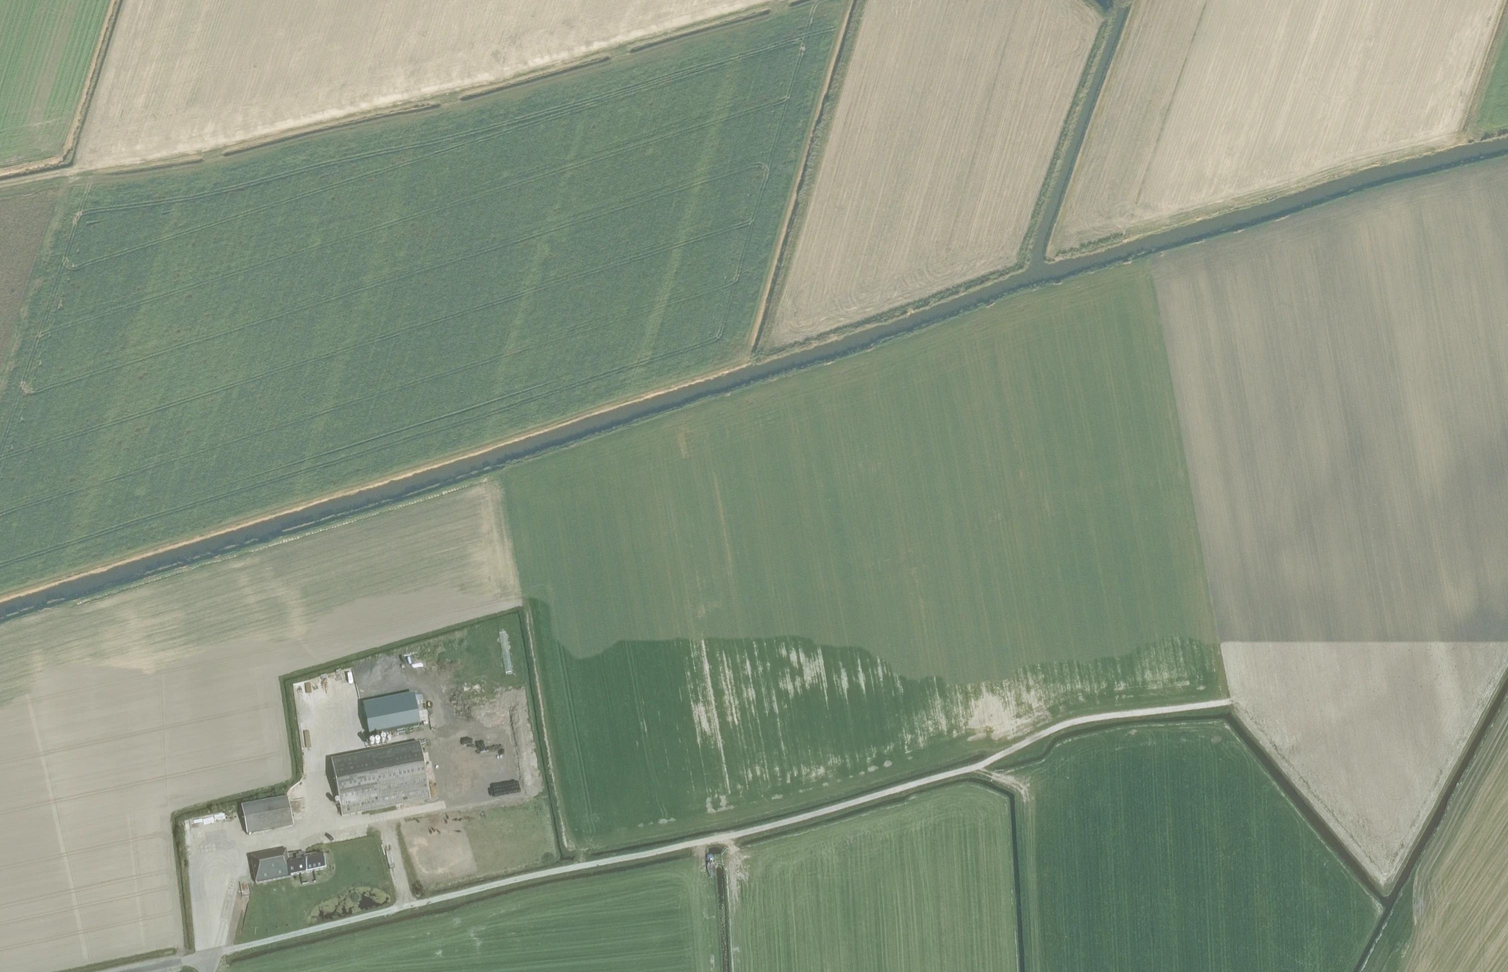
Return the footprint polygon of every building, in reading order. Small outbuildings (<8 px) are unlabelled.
[(394,675),(400,674),(397,658),(391,659),(394,675)] [(413,695),(363,705),(369,735),(419,726),(413,695)] [(342,817),(381,809),(430,799),(419,745),(331,762),(342,817)] [(287,798),(241,806),(246,835),(292,826),(287,798)] [(286,855),(285,849),(249,856),(255,883),(290,876),(290,875),(324,868),(321,854),(304,857),(303,852),(295,854),(295,853),(290,854),(290,855),(286,855)]
